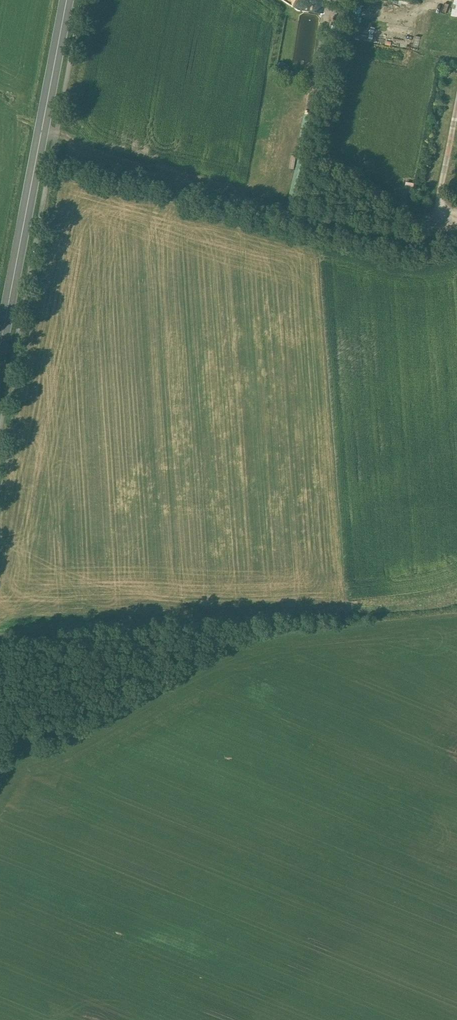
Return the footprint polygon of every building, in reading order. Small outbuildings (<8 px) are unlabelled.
[(401,203),(410,204),(414,182),(405,180),(401,203)]
